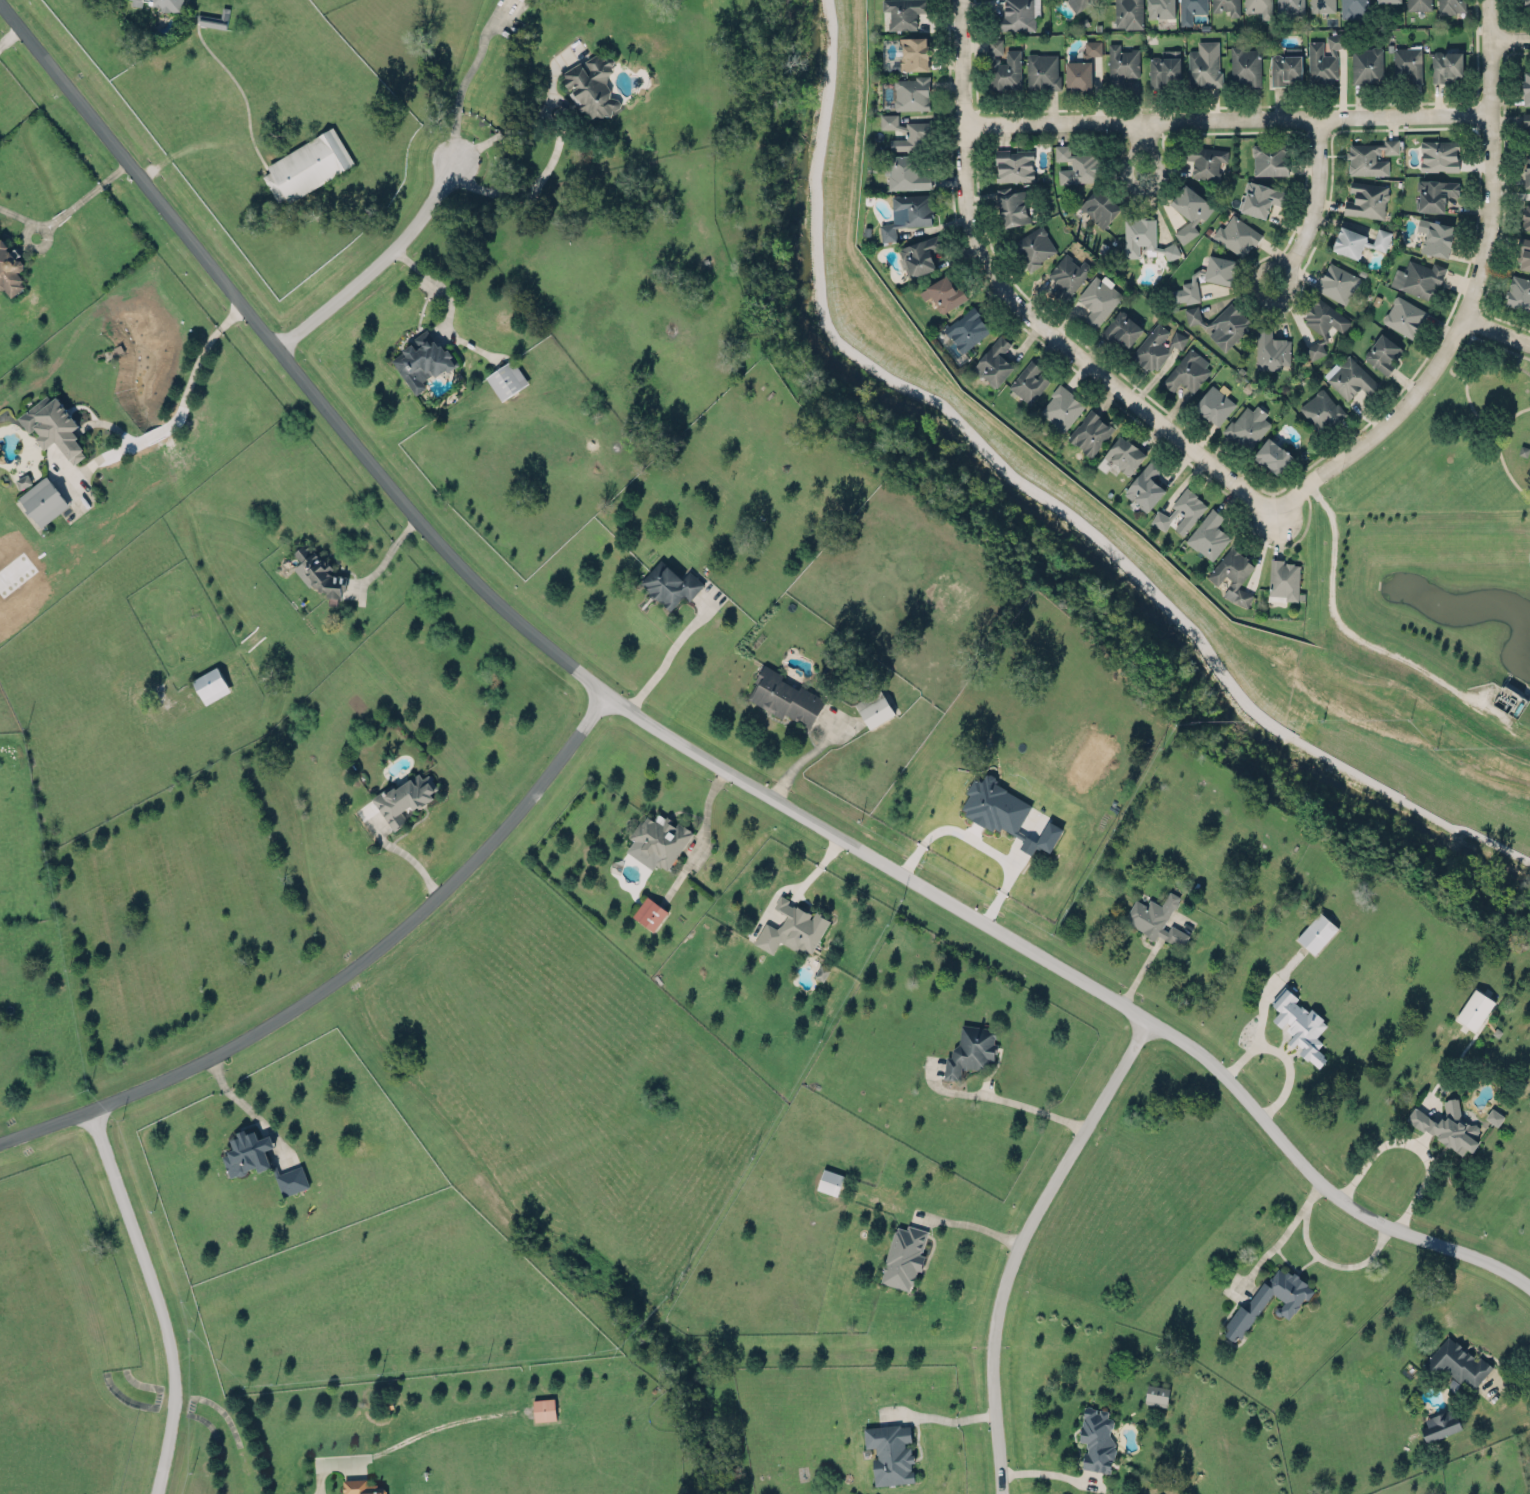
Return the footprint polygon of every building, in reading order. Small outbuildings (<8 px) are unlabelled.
[(882,8),(882,0),(927,0),(928,10),(916,11),(916,28),(909,28),(904,27),(900,28),(888,28),(887,20),(890,19),(890,8),(882,8)] [(1005,10),(1005,0),(1033,0),(1033,14),(1035,14),(1035,29),(994,29),(994,13),(1004,13),(1004,10),(1005,10)] [(1076,10),(1089,0),(1068,0),(1076,10)] [(1142,0),(1114,0),(1114,27),(1142,27),(1142,0)] [(1147,18),(1146,0),(1175,0),(1176,17),(1147,18)] [(1180,24),(1191,23),(1191,12),(1207,12),(1207,0),(1179,0),(1180,24)] [(1239,0),(1211,0),(1211,10),(1229,10),(1229,15),(1239,15),(1239,0)] [(1260,11),(1260,19),(1271,18),(1271,0),(1243,0),(1244,11),(1260,11)] [(1304,0),(1276,0),(1276,15),(1304,14),(1304,0)] [(1309,11),(1309,0),(1335,0),(1335,10),(1309,11)] [(1341,16),(1341,0),(1368,0),(1368,15),(1341,16)] [(1406,9),(1431,9),(1431,0),(1406,0),(1406,9)] [(1438,12),(1438,0),(1465,0),(1465,10),(1457,10),(1457,12),(1438,12)] [(197,14),(196,24),(226,27),(228,8),(222,7),(221,16),(197,14)] [(1308,40),(1309,85),(1336,84),(1335,47),(1343,47),(1343,33),(1328,33),(1328,54),(1323,54),(1323,40),(1308,40)] [(927,69),(928,37),(901,36),(900,69),(927,69)] [(1002,38),(987,38),(987,53),(1002,53),(1002,38)] [(1091,88),(1091,55),(1101,54),(1101,39),(1084,40),(1084,50),(1076,50),(1076,60),(1065,60),(1066,89),(1091,88)] [(1108,42),(1108,76),(1139,75),(1139,48),(1120,49),(1120,42),(1108,42)] [(1242,49),(1242,44),(1230,45),(1231,84),(1260,83),(1259,49),(1242,49)] [(1393,47),(1394,71),(1408,71),(1409,82),(1421,82),(1420,46),(1393,47)] [(1351,83),(1382,82),(1382,47),(1351,47),(1351,83)] [(1020,48),(1006,49),(1006,61),(996,62),(996,53),(989,54),(990,89),(1021,88),(1020,48)] [(1187,51),(1189,49),(1198,48),(1199,50),(1218,50),(1219,70),(1222,70),(1222,84),(1188,84),(1187,51)] [(1161,87),(1161,81),(1180,80),(1180,49),(1161,49),(1161,56),(1149,56),(1149,87),(1161,87)] [(561,71),(581,60),(583,62),(585,61),(584,59),(598,50),(602,57),(607,54),(611,54),(613,57),(612,61),(610,63),(613,68),(607,72),(605,80),(610,88),(608,94),(617,96),(620,100),(619,104),(615,107),(611,106),(610,114),(603,112),(602,114),(595,113),(594,117),(584,115),(561,76),(563,75),(561,71)] [(1462,50),(1431,51),(1432,80),(1463,79),(1462,50)] [(1061,87),(1060,73),(1058,73),(1057,52),(1038,53),(1036,51),(1029,51),(1027,53),(1027,87),(1037,87),(1040,85),(1043,85),(1043,88),(1061,87)] [(1270,54),(1273,54),(1274,52),(1279,52),(1280,53),(1282,53),(1282,52),(1302,51),(1303,76),(1293,76),(1293,81),(1284,81),(1284,84),(1271,84),(1270,54)] [(893,80),(895,77),(914,77),(915,74),(929,74),(930,92),(928,92),(929,109),(895,109),(892,107),(893,99),(895,97),(894,87),(893,86),(893,80)] [(890,137),(890,150),(926,150),(925,137),(931,137),(930,119),(905,120),(905,124),(898,121),(897,112),(881,113),(881,127),(894,127),(904,130),(904,136),(890,137)] [(1522,112),(1522,127),(1526,127),(1527,143),(1529,143),(1529,112),(1522,112)] [(288,200),(354,164),(333,126),(266,164),(270,171),(263,175),(277,201),(286,196),(288,200)] [(1349,149),(1348,141),(1382,141),(1382,137),(1399,137),(1399,153),(1383,153),(1383,147),(1380,147),(1380,153),(1375,153),(1375,159),(1388,158),(1389,173),(1350,173),(1350,170),(1349,170),(1348,161),(1349,161),(1349,156),(1346,156),(1346,150),(1349,149)] [(1418,171),(1438,171),(1438,169),(1444,169),(1444,171),(1459,171),(1459,156),(1457,156),(1457,149),(1459,149),(1460,138),(1419,138),(1419,151),(1421,151),(1421,158),(1419,158),(1418,171)] [(1254,142),(1284,141),(1285,159),(1287,159),(1287,173),(1254,174),(1253,154),(1252,152),(1251,144),(1254,142)] [(1193,159),(1191,175),(1218,178),(1220,159),(1227,160),(1228,148),(1183,143),(1181,157),(1193,159)] [(1057,182),(1100,180),(1098,152),(1070,153),(1070,144),(1054,144),(1055,160),(1070,160),(1070,168),(1057,169),(1057,182)] [(994,148),(1009,148),(1009,151),(1015,151),(1015,149),(1033,149),(1034,159),(1032,159),(1033,168),(1034,169),(1034,179),(1033,179),(1033,180),(995,180),(995,172),(997,171),(997,163),(995,161),(994,148)] [(889,154),(890,162),(884,162),(884,172),(887,172),(888,187),(932,186),(931,171),(920,171),(919,153),(889,154)] [(1168,200),(1185,179),(1208,197),(1206,200),(1214,206),(1205,219),(1201,216),(1194,224),(1200,231),(1182,245),(1171,230),(1189,217),(1168,200)] [(1417,210),(1444,211),(1445,195),(1458,195),(1459,180),(1418,179),(1417,210)] [(1287,191),(1248,180),(1240,210),(1266,218),(1270,202),(1283,205),(1287,191)] [(1343,214),(1384,217),(1387,184),(1352,181),(1350,199),(1344,199),(1343,214)] [(996,187),(1010,184),(1011,190),(1024,188),(1027,201),(1024,201),(1026,212),(1030,214),(1030,219),(1004,224),(1003,217),(1001,218),(996,187)] [(1078,206),(1095,186),(1103,193),(1104,192),(1114,200),(1113,201),(1120,207),(1104,228),(1092,219),(1094,217),(1087,210),(1082,210),(1078,206)] [(891,193),(892,221),(879,222),(881,240),(896,238),(894,225),(905,224),(931,223),(931,214),(933,214),(933,208),(931,208),(931,199),(931,195),(930,195),(929,193),(930,193),(930,191),(891,193)] [(1529,229),(1529,201),(1525,200),(1520,227),(1529,229)] [(1211,236),(1246,257),(1261,232),(1231,214),(1223,227),(1218,224),(1211,236)] [(1453,222),(1418,215),(1415,229),(1424,230),(1420,250),(1448,255),(1450,244),(1453,230),(1451,230),(1453,222)] [(1124,217),(1125,257),(1139,256),(1139,244),(1145,243),(1146,254),(1155,254),(1155,250),(1165,250),(1165,257),(1177,257),(1177,244),(1155,245),(1155,217),(1124,217)] [(1009,241),(1028,272),(1043,263),(1041,260),(1057,250),(1047,233),(1047,230),(1043,224),(1039,222),(1009,241)] [(1341,225),(1366,235),(1366,240),(1373,242),(1378,227),(1391,232),(1385,250),(1364,244),(1357,258),(1332,248),(1341,225)] [(4,285),(0,286),(0,234),(1,233),(8,241),(6,243),(8,245),(9,244),(17,254),(21,255),(24,258),(23,264),(19,267),(15,266),(23,276),(20,278),(24,283),(10,294),(4,285)] [(930,251),(935,266),(910,275),(907,266),(903,267),(898,257),(901,256),(898,248),(902,247),(901,245),(908,241),(919,238),(927,237),(938,233),(943,246),(930,251)] [(1519,265),(1529,267),(1529,236),(1518,234),(1515,248),(1522,249),(1519,265)] [(1061,284),(1056,292),(1067,300),(1091,265),(1082,259),(1079,264),(1063,252),(1048,275),(1061,284)] [(1203,278),(1231,285),(1237,260),(1209,253),(1203,278)] [(1408,257),(1431,266),(1433,261),(1446,266),(1439,285),(1434,283),(1433,285),(1435,286),(1433,293),(1430,292),(1428,298),(1389,284),(1396,266),(1404,269),(1408,257)] [(1329,259),(1359,275),(1360,279),(1357,286),(1353,288),(1345,302),(1314,286),(1320,276),(1319,276),(1322,270),(1323,271),(1329,259)] [(919,290),(925,286),(925,285),(948,270),(956,282),(954,283),(957,288),(961,285),(967,296),(943,312),(942,310),(939,310),(936,305),(937,303),(931,293),(924,298),(919,290)] [(1077,296),(1095,273),(1110,285),(1111,283),(1123,293),(1095,327),(1084,317),(1091,308),(1087,303),(1084,302),(1077,296)] [(1511,274),(1504,304),(1529,311),(1529,278),(1511,274)] [(1198,300),(1197,280),(1181,281),(1182,288),(1171,288),(1172,302),(1198,300)] [(1382,319),(1397,294),(1426,311),(1411,337),(1382,319)] [(1304,310),(1310,303),(1312,305),(1312,302),(1318,296),(1350,320),(1342,331),(1331,325),(1325,331),(1328,340),(1323,343),(1326,351),(1311,359),(1305,347),(1322,337),(1322,334),(1305,321),(1306,319),(1304,316),(1306,313),(1304,310)] [(1208,322),(1214,328),(1208,334),(1223,350),(1252,323),(1231,301),(1208,322)] [(1188,325),(1202,321),(1197,304),(1184,308),(1188,325)] [(943,326),(959,352),(991,331),(974,306),(943,326)] [(1102,333),(1129,348),(1143,324),(1116,309),(1102,333)] [(1169,330),(1157,321),(1131,355),(1153,372),(1170,351),(1160,342),(1169,330)] [(1257,324),(1256,368),(1279,368),(1279,362),(1290,362),(1290,338),(1286,338),(1286,336),(1272,335),(1272,324),(1257,324)] [(415,392),(426,384),(421,378),(433,370),(435,373),(445,365),(447,368),(451,365),(452,366),(454,364),(455,364),(458,362),(451,352),(452,352),(447,345),(445,346),(440,340),(438,342),(433,336),(426,326),(412,336),(418,345),(416,346),(411,340),(402,346),(405,351),(402,353),(400,350),(390,357),(415,392)] [(1182,349),(1188,336),(1174,329),(1168,342),(1182,349)] [(1391,363),(1402,347),(1379,332),(1362,358),(1388,374),(1394,365),(1391,363)] [(972,368),(974,366),(973,365),(978,358),(978,357),(985,348),(986,348),(999,333),(1002,335),(1003,334),(1007,338),(1011,341),(1001,352),(1009,359),(1008,359),(1014,363),(997,384),(996,384),(994,386),(987,380),(990,378),(982,371),(980,374),(972,368)] [(1192,392),(1211,369),(1205,364),(1208,360),(1190,345),(1161,380),(1172,389),(1179,381),(1192,392)] [(1348,399),(1360,386),(1368,394),(1379,383),(1346,353),(1324,377),(1348,399)] [(485,376),(501,399),(528,381),(512,358),(485,376)] [(1049,380),(1038,371),(1042,367),(1030,358),(1008,386),(1030,404),(1049,380)] [(1218,424),(1236,402),(1225,393),(1229,389),(1223,383),(1218,389),(1212,384),(1196,403),(1203,409),(1202,411),(1218,424)] [(1038,411),(1063,431),(1085,404),(1059,384),(1038,411)] [(1345,414),(1323,386),(1298,406),(1319,433),(1345,414)] [(16,416),(30,435),(33,433),(44,448),(55,440),(72,464),(87,453),(71,430),(77,426),(51,391),(16,416)] [(1246,404),(1233,420),(1231,418),(1222,429),(1248,450),(1270,424),(1269,421),(1264,416),(1268,411),(1256,402),(1252,408),(1246,404)] [(1114,428),(1090,408),(1066,437),(1090,457),(1114,428)] [(1120,432),(1126,437),(1127,436),(1137,443),(1136,444),(1146,452),(1128,474),(1119,467),(1119,462),(1112,457),(1108,457),(1106,460),(1110,463),(1105,470),(1096,464),(1104,454),(1103,454),(1120,432)] [(1253,453),(1268,433),(1293,453),(1279,472),(1271,466),(1272,464),(1264,458),(1262,460),(1253,453)] [(1125,488),(1151,456),(1163,465),(1155,476),(1168,487),(1147,512),(1139,505),(1142,501),(1134,494),(1132,497),(1125,491),(1127,489),(1125,488)] [(14,479),(19,488),(32,481),(27,472),(14,479)] [(69,505),(47,475),(17,496),(40,526),(69,505)] [(1206,504),(1183,534),(1173,527),(1184,514),(1178,510),(1171,518),(1165,529),(1150,521),(1157,507),(1168,514),(1175,507),(1171,504),(1186,484),(1197,493),(1196,494),(1202,498),(1201,499),(1206,504)] [(1185,539),(1211,561),(1230,537),(1216,525),(1224,516),(1212,506),(1185,539)] [(293,550),(301,559),(294,565),(309,584),(314,581),(315,583),(319,583),(319,587),(327,587),(327,593),(341,594),(342,587),(345,587),(347,573),(332,572),(330,568),(334,565),(329,558),(326,560),(326,557),(324,555),(321,555),(314,548),(313,549),(306,539),(302,542),(293,550)] [(1204,575),(1230,544),(1243,555),(1244,553),(1249,557),(1247,559),(1254,565),(1236,586),(1252,593),(1246,607),(1231,600),(1223,594),(1228,587),(1230,588),(1231,586),(1227,583),(1231,578),(1226,574),(1217,585),(1204,575)] [(704,583),(689,569),(682,577),(660,558),(638,583),(670,610),(683,595),(689,600),(704,583)] [(1269,594),(1285,595),(1284,599),(1304,600),(1304,592),(1298,592),(1299,563),(1283,562),(1283,558),(1270,558),(1269,594)] [(827,698),(810,728),(784,713),(782,717),(747,696),(759,675),(757,674),(764,662),(783,673),(781,677),(798,686),(800,682),(827,698)] [(205,704),(230,690),(217,666),(191,679),(205,704)] [(867,728),(894,715),(881,688),(854,701),(867,728)] [(1062,826),(1047,817),(1035,838),(1016,826),(1031,802),(995,781),(996,778),(992,776),(993,774),(986,769),(981,778),(974,774),(964,790),(968,793),(960,805),(966,809),(965,812),(991,828),(992,825),(998,828),(1000,824),(1024,839),(1020,845),(1032,852),(1037,843),(1048,849),(1062,826)] [(371,796),(384,787),(386,789),(394,784),(396,786),(418,771),(421,776),(428,771),(439,786),(432,791),(435,795),(419,806),(417,803),(413,806),(410,801),(399,808),(407,819),(393,828),(371,796)] [(629,834),(634,839),(634,842),(638,844),(639,850),(646,856),(653,855),(656,857),(653,860),(660,865),(661,863),(666,867),(693,830),(690,828),(691,827),(684,822),(684,823),(678,820),(675,824),(670,819),(672,817),(667,813),(665,815),(658,810),(653,817),(647,813),(643,819),(641,817),(629,834)] [(1178,895),(1167,888),(1158,904),(1150,899),(1145,906),(1134,899),(1123,917),(1144,930),(1143,932),(1154,939),(1157,934),(1167,940),(1173,930),(1185,937),(1189,931),(1169,920),(1165,927),(1161,924),(1178,895)] [(753,941),(772,952),(779,939),(796,949),(798,947),(797,947),(799,945),(803,948),(804,947),(811,951),(829,918),(820,912),(821,911),(816,908),(811,917),(809,916),(811,912),(808,909),(807,910),(797,904),(796,905),(793,903),(792,904),(787,901),(789,898),(780,892),(773,905),(787,913),(782,922),(776,927),(765,920),(753,941)] [(631,915),(653,931),(668,910),(646,895),(631,915)] [(1337,927),(1320,911),(1295,937),(1313,954),(1337,927)] [(1271,999),(1284,985),(1298,996),(1295,1000),(1299,1003),(1300,1002),(1307,1009),(1306,1011),(1306,1012),(1311,1007),(1322,1017),(1321,1018),(1326,1023),(1315,1035),(1322,1041),(1317,1047),(1323,1052),(1322,1054),(1325,1057),(1318,1065),(1308,1057),(1307,1058),(1298,1051),(1301,1046),(1296,1041),(1292,1046),(1286,1040),(1292,1033),(1286,1028),(1291,1022),(1286,1018),(1280,1024),(1272,1017),(1280,1009),(1272,1002),(1273,1001),(1271,999)] [(1455,1018),(1476,1031),(1494,1000),(1474,987),(1455,1018)] [(943,1077),(960,1078),(961,1065),(986,1068),(987,1058),(993,1058),(994,1051),(996,1052),(997,1042),(993,1041),(994,1037),(996,1037),(996,1034),(996,1027),(961,1022),(959,1042),(952,1047),(951,1055),(946,1054),(943,1077)] [(1413,1106),(1405,1119),(1421,1129),(1422,1129),(1463,1153),(1464,1151),(1473,1150),(1478,1140),(1473,1137),(1478,1127),(1460,1116),(1457,1097),(1443,1099),(1444,1110),(1437,1121),(1413,1106)] [(1484,1117),(1496,1125),(1503,1115),(1491,1107),(1484,1117)] [(265,1147),(270,1160),(272,1165),(258,1169),(256,1164),(247,1167),(247,1169),(244,1172),(241,1173),(237,1173),(229,1176),(227,1171),(228,1171),(227,1167),(225,1164),(220,1152),(228,1149),(234,1146),(230,1137),(236,1135),(239,1134),(237,1130),(241,1128),(245,1127),(247,1131),(249,1130),(255,1128),(258,1137),(270,1132),(274,1144),(265,1147)] [(275,1173),(272,1165),(270,1160),(275,1161),(279,1172),(302,1163),(310,1184),(283,1195),(275,1173)] [(843,1174),(823,1167),(816,1188),(837,1195),(843,1174)] [(906,1227),(907,1223),(928,1229),(922,1250),(920,1250),(919,1252),(925,1254),(922,1262),(923,1262),(921,1269),(917,1268),(912,1283),(910,1282),(908,1288),(880,1281),(883,1269),(880,1269),(882,1262),(885,1263),(885,1262),(884,1262),(893,1229),(895,1228),(896,1224),(906,1227)] [(1314,1288),(1275,1263),(1246,1308),(1240,1304),(1221,1332),(1237,1342),(1270,1292),(1282,1299),(1275,1311),(1289,1320),(1303,1297),(1307,1299),(1314,1288)] [(1474,1386),(1492,1366),(1479,1354),(1475,1358),(1448,1334),(1422,1363),(1435,1375),(1442,1367),(1462,1384),(1466,1379),(1474,1386)] [(1166,1406),(1169,1387),(1147,1383),(1144,1402),(1166,1406)] [(534,1421),(556,1418),(553,1397),(532,1399),(534,1421)] [(1082,1467),(1108,1472),(1117,1419),(1106,1417),(1108,1411),(1095,1409),(1095,1407),(1084,1405),(1078,1440),(1086,1441),(1082,1467)] [(1424,1440),(1461,1431),(1455,1408),(1424,1416),(1426,1425),(1421,1426),(1424,1440)] [(862,1426),(899,1422),(900,1425),(909,1424),(911,1440),(903,1440),(904,1445),(910,1445),(911,1453),(913,1452),(914,1460),(910,1461),(911,1468),(909,1468),(909,1469),(913,1469),(914,1480),(874,1484),(872,1458),(877,1457),(877,1452),(875,1453),(875,1446),(864,1447),(862,1426)] [(385,1484),(367,1485),(367,1477),(342,1479),(343,1493),(386,1493),(385,1484)]
